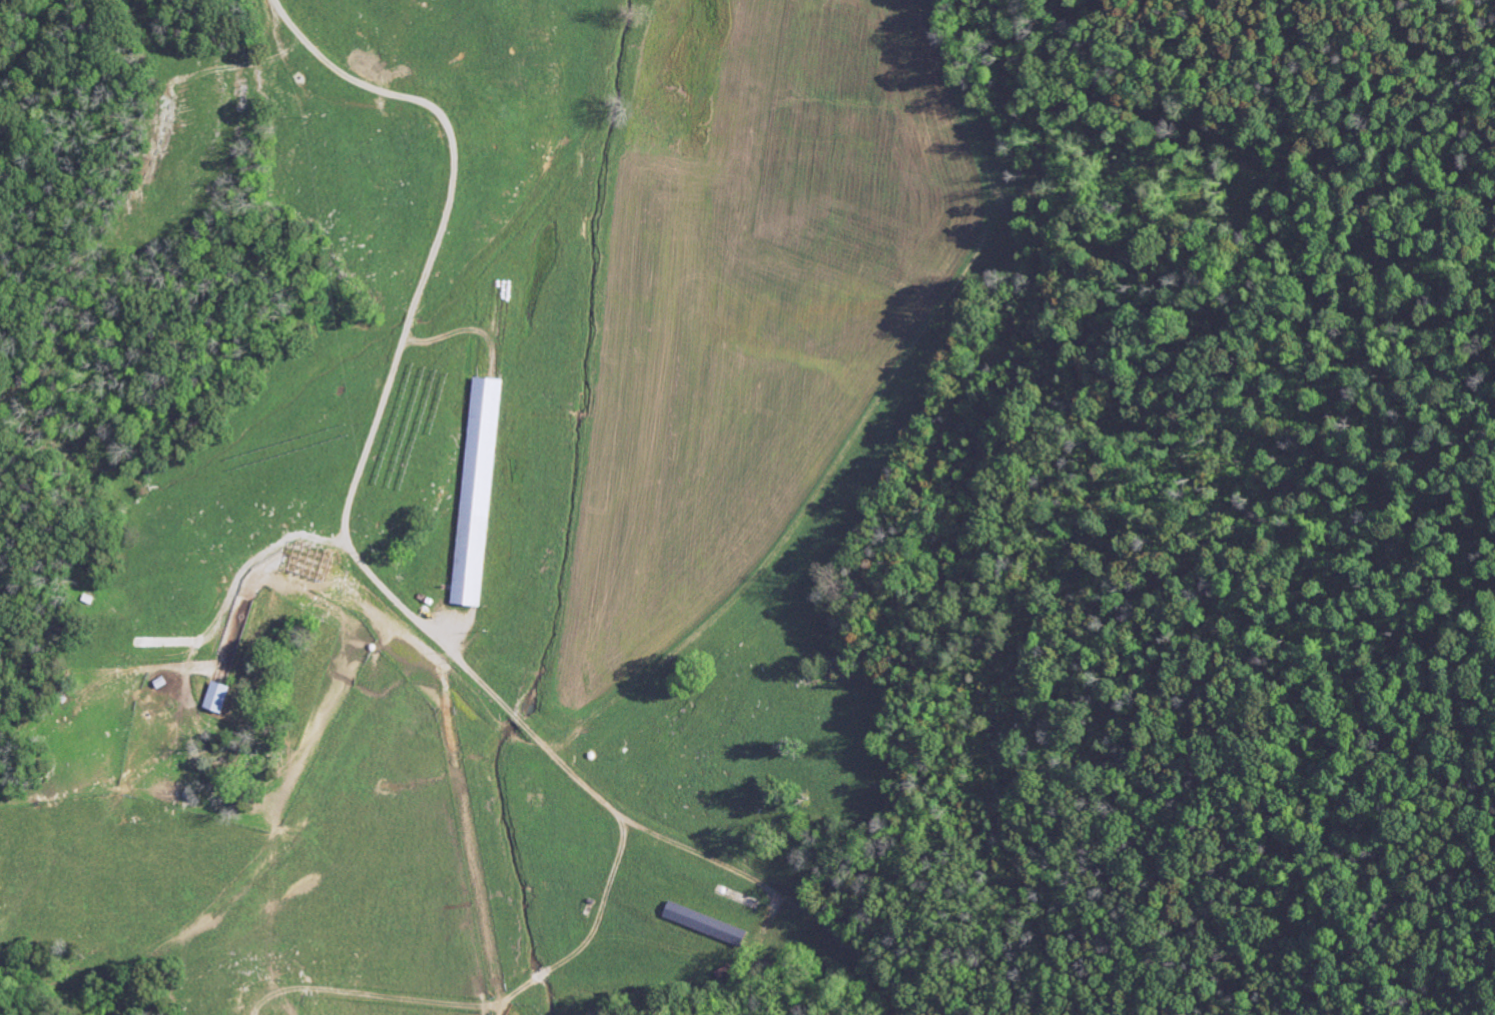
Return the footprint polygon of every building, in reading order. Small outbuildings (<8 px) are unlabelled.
[(453,605),(483,608),(502,380),(472,378),(453,605)] [(226,715),(234,688),(215,682),(207,708),(226,715)] [(663,920),(742,948),(748,931),(669,903),(663,920)]
